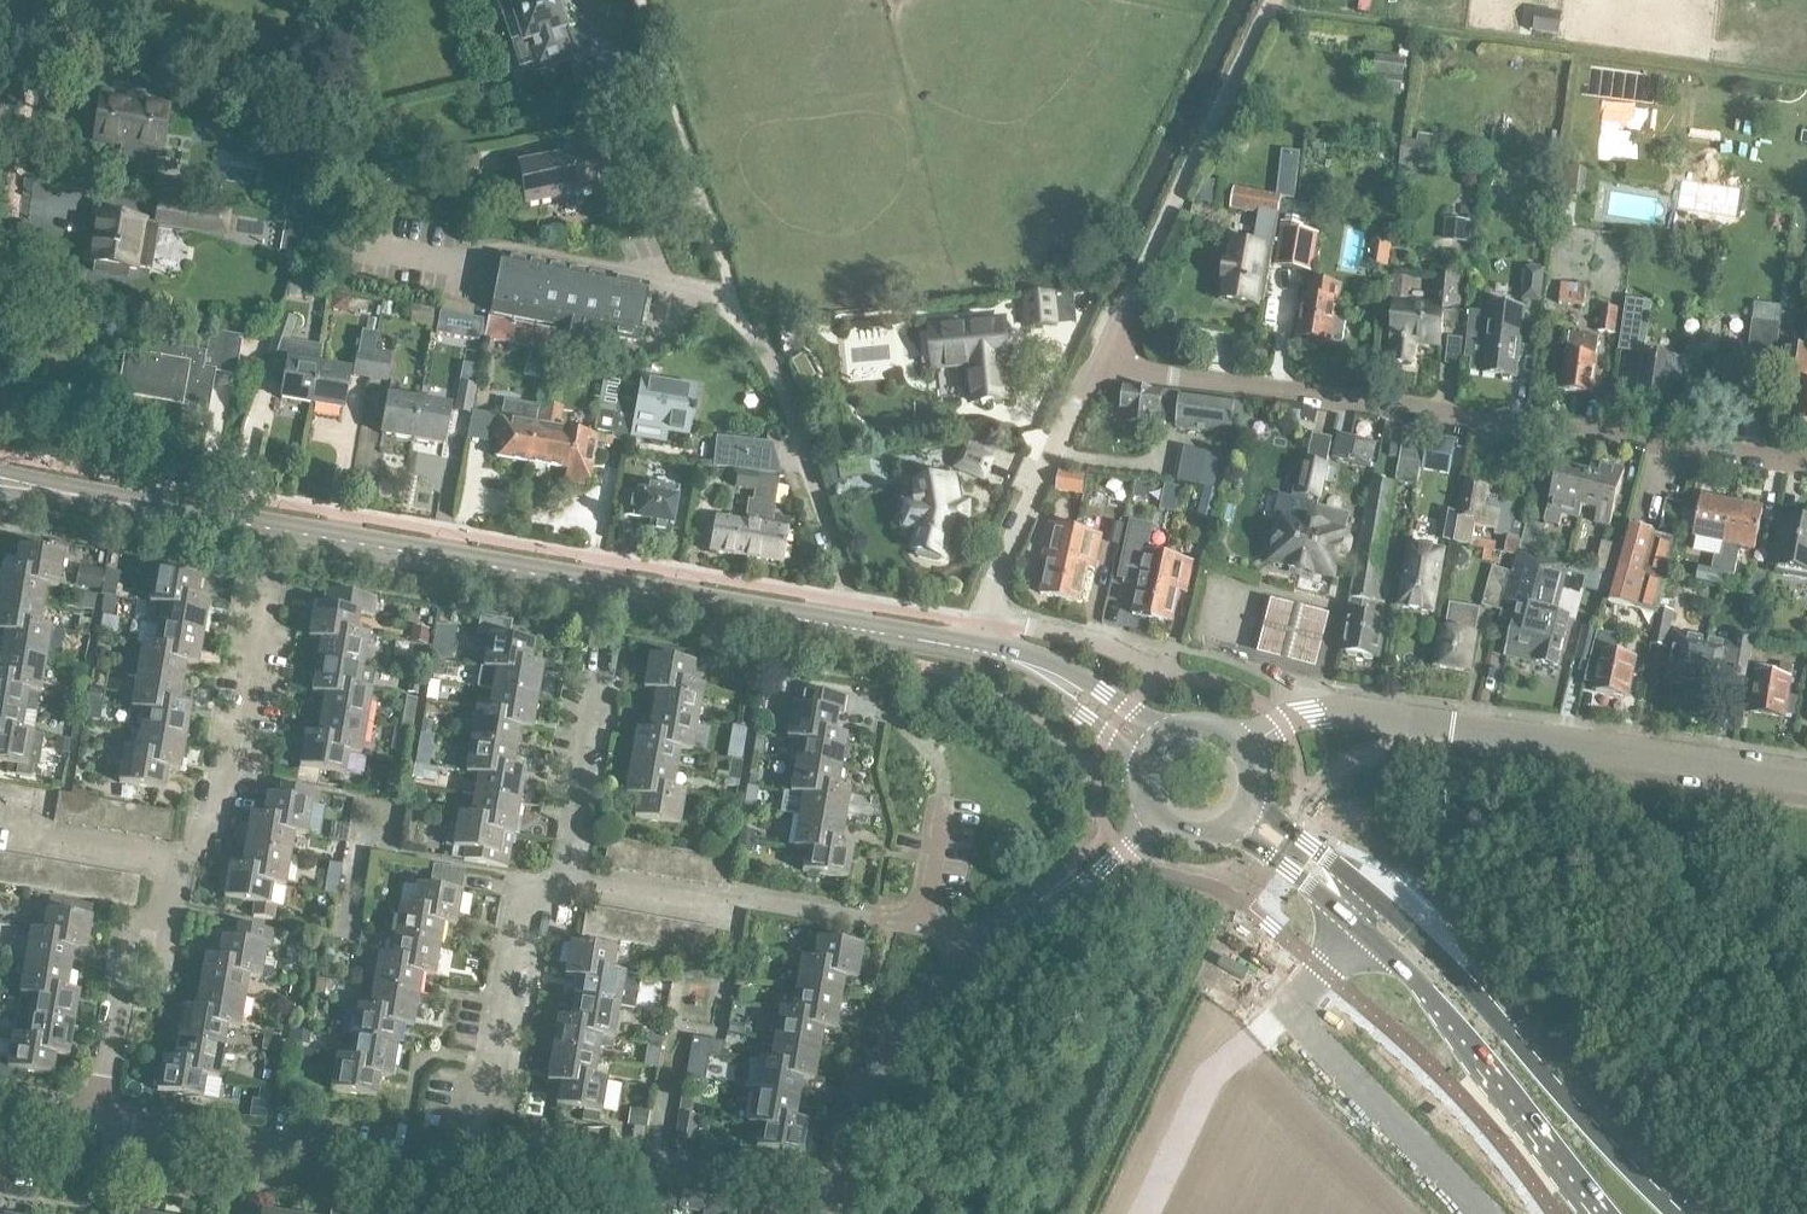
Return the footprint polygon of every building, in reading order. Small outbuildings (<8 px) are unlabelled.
[(556,0),(497,0),(502,15),(514,11),(523,40),(512,44),(520,68),(541,61),(544,68),(565,61),(563,54),(566,53),(559,30),(565,28),(556,0)] [(1534,32),(1560,36),(1563,14),(1537,10),(1534,32)] [(1371,92),(1399,95),(1404,61),(1375,58),(1371,92)] [(158,169),(168,111),(156,109),(157,106),(103,97),(96,139),(125,144),(122,163),(158,169)] [(284,214),(313,222),(327,166),(298,158),(284,214)] [(595,158),(520,174),(527,206),(599,192),(595,158)] [(1684,179),(1680,210),(1739,219),(1744,188),(1684,179)] [(1258,306),(1258,302),(1264,303),(1279,218),(1282,197),(1235,188),(1231,210),(1259,215),(1253,249),(1228,245),(1219,300),(1258,306)] [(1276,263),(1308,268),(1313,237),(1292,233),(1298,197),(1287,196),(1276,263)] [(158,201),(154,224),(159,225),(200,231),(204,209),(158,201)] [(89,261),(94,262),(92,274),(129,280),(131,267),(152,271),(159,225),(154,224),(148,223),(148,222),(96,214),(89,261)] [(1447,220),(1445,240),(1469,242),(1471,222),(1447,220)] [(1696,224),(1695,235),(1703,242),(1713,237),(1714,226),(1706,220),(1696,224)] [(280,238),(302,242),(304,226),(283,223),(280,238)] [(555,357),(585,363),(590,334),(637,343),(649,284),(502,255),(490,315),(561,328),(555,357)] [(1526,267),(1522,301),(1541,303),(1546,270),(1526,267)] [(1437,274),(1433,307),(1395,303),(1388,362),(1412,365),(1415,342),(1436,345),(1437,337),(1441,337),(1443,322),(1458,324),(1463,277),(1437,274)] [(1561,283),(1559,304),(1584,307),(1587,286),(1561,283)] [(305,287),(290,285),(289,291),(288,297),(303,299),(305,287)] [(1328,285),(1326,300),(1302,296),(1296,336),(1300,337),(1301,342),(1307,343),(1310,339),(1342,344),(1346,317),(1336,316),(1340,287),(1328,285)] [(1077,323),(1074,292),(1024,297),(1027,325),(1057,322),(1058,325),(1077,323)] [(331,311),(339,312),(349,306),(349,298),(333,295),(331,311)] [(1626,302),(1619,350),(1639,353),(1644,354),(1651,305),(1626,302)] [(436,310),(416,306),(413,320),(434,324),(436,310)] [(1599,332),(1614,334),(1618,308),(1603,306),(1599,332)] [(1517,378),(1524,311),(1511,309),(1507,336),(1487,334),(1489,315),(1470,313),(1465,360),(1471,361),(1470,374),(1502,377),(1503,381),(1510,382),(1512,378),(1517,378)] [(265,358),(283,364),(283,362),(287,363),(281,399),(312,404),(319,366),(322,347),(291,341),(298,320),(295,320),(294,319),(280,314),(280,315),(278,320),(265,358)] [(1781,323),(1778,340),(1791,341),(1795,315),(1782,314),(1781,323)] [(482,322),(442,315),(436,336),(479,343),(482,322)] [(488,319),(487,322),(484,340),(551,354),(556,332),(488,319)] [(932,326),(933,332),(920,333),(923,363),(936,362),(936,366),(985,362),(986,366),(1007,364),(1003,320),(932,326)] [(1714,400),(1716,404),(1725,405),(1728,402),(1742,403),(1746,379),(1751,380),(1752,375),(1772,379),(1778,340),(1781,323),(1753,320),(1750,347),(1731,345),(1729,362),(1714,361),(1710,400),(1714,400)] [(1721,326),(1704,324),(1702,351),(1719,352),(1721,326)] [(242,336),(210,330),(207,354),(148,345),(146,361),(126,358),(120,395),(209,409),(215,373),(235,376),(242,336)] [(1561,390),(1592,394),(1599,339),(1568,335),(1561,390)] [(354,376),(370,378),(375,350),(358,347),(354,376)] [(1806,427),(1806,351),(1781,349),(1779,372),(1786,372),(1785,385),(1788,385),(1787,407),(1790,407),(1788,425),(1806,427)] [(391,352),(375,350),(370,378),(386,381),(391,352)] [(1684,359),(1644,354),(1639,353),(1637,369),(1641,369),(1637,394),(1652,396),(1654,400),(1662,401),(1665,398),(1668,399),(1671,381),(1680,383),(1684,359)] [(817,377),(805,354),(791,362),(803,384),(817,377)] [(350,371),(319,366),(312,404),(344,409),(350,371)] [(472,414),(477,385),(478,385),(479,376),(461,373),(460,382),(459,382),(454,410),(472,414)] [(629,438),(639,376),(623,373),(613,435),(629,438)] [(640,377),(629,438),(664,444),(665,444),(667,431),(689,434),(697,386),(640,377)] [(1173,393),(1124,386),(1121,409),(1127,410),(1125,423),(1154,426),(1156,413),(1179,416),(1177,429),(1231,436),(1235,400),(1173,393)] [(413,439),(420,402),(389,396),(382,434),(413,439)] [(451,407),(420,402),(413,439),(444,445),(451,407)] [(495,458),(529,464),(536,426),(539,408),(506,403),(503,420),(493,419),(490,437),(499,439),(495,458)] [(597,436),(560,430),(564,407),(540,403),(539,408),(536,426),(529,464),(566,470),(564,482),(589,486),(597,436)] [(1301,411),(1284,409),(1282,423),(1299,425),(1301,411)] [(1377,445),(1339,435),(1333,459),(1371,469),(1377,445)] [(611,446),(612,439),(597,437),(596,444),(611,446)] [(713,467),(780,475),(780,468),(772,444),(716,437),(713,467)] [(1429,438),(1424,463),(1451,468),(1455,443),(1429,438)] [(986,483),(996,458),(964,444),(953,469),(986,483)] [(1402,445),(1396,483),(1418,486),(1424,449),(1402,445)] [(1203,463),(1180,459),(1176,481),(1220,488),(1226,457),(1205,453),(1203,463)] [(1300,568),(1318,492),(1321,493),(1323,482),(1326,467),(1327,464),(1304,459),(1296,494),(1303,496),(1297,520),(1281,517),(1270,561),(1300,568)] [(832,485),(843,483),(839,460),(825,462),(832,485)] [(1590,473),(1588,472),(1579,508),(1583,509),(1598,513),(1595,524),(1610,528),(1625,470),(1593,462),(1590,473)] [(1579,508),(1588,472),(1559,465),(1544,523),(1560,527),(1563,516),(1580,520),(1583,509),(1579,508)] [(1337,470),(1326,467),(1323,482),(1333,485),(1337,470)] [(737,471),(734,488),(755,491),(757,491),(759,474),(737,471)] [(1088,476),(1061,471),(1057,491),(1085,496),(1088,476)] [(760,473),(759,474),(757,491),(755,491),(753,501),(762,502),(759,516),(761,517),(755,546),(748,545),(746,556),(782,562),(787,529),(789,529),(790,518),(774,515),(780,476),(760,473)] [(941,562),(942,560),(949,562),(951,554),(954,544),(951,543),(954,531),(973,532),(973,519),(972,519),(972,501),(963,500),(959,476),(958,476),(958,474),(912,482),(916,500),(903,502),(901,517),(902,532),(914,535),(910,552),(917,554),(916,556),(918,559),(938,564),(941,562)] [(1371,480),(1351,598),(1349,611),(1363,614),(1367,593),(1379,595),(1397,484),(1371,480)] [(629,491),(625,516),(649,519),(647,530),(670,534),(677,488),(645,483),(644,493),(629,491)] [(1134,497),(1146,498),(1148,485),(1136,483),(1134,497)] [(1518,549),(1520,540),(1509,536),(1515,504),(1486,498),(1488,489),(1465,484),(1454,544),(1472,547),(1485,550),(1482,561),(1496,564),(1500,560),(1502,553),(1495,551),(1497,544),(1473,538),(1475,527),(1495,530),(1494,535),(1507,537),(1504,552),(1516,555),(1518,549)] [(1218,491),(1205,488),(1199,510),(1213,513),(1218,491)] [(1318,492),(1300,568),(1333,577),(1344,532),(1330,529),(1338,499),(1321,493),(1318,492)] [(1666,497),(1663,510),(1681,515),(1684,502),(1666,497)] [(1693,538),(1723,544),(1730,505),(1700,499),(1693,538)] [(715,517),(710,550),(746,556),(748,545),(755,546),(761,517),(759,516),(762,502),(753,501),(748,500),(745,522),(715,517)] [(1760,512),(1731,506),(1721,557),(1713,557),(1710,570),(1733,575),(1739,546),(1754,549),(1760,512)] [(1805,519),(1778,513),(1768,562),(1783,565),(1782,571),(1806,576),(1806,508),(1805,519)] [(1436,540),(1452,543),(1458,513),(1441,510),(1436,540)] [(1132,613),(1152,617),(1165,556),(1139,551),(1145,522),(1129,519),(1117,578),(1138,582),(1132,613)] [(1111,522),(1106,543),(1121,547),(1126,526),(1111,522)] [(1520,540),(1518,549),(1539,555),(1546,527),(1528,522),(1523,540),(1520,540)] [(1041,594),(1061,598),(1078,529),(1050,523),(1042,559),(1048,561),(1041,594)] [(1675,540),(1628,528),(1609,603),(1656,615),(1675,540)] [(1102,535),(1078,529),(1061,598),(1081,603),(1088,569),(1094,570),(1102,535)] [(1407,542),(1396,608),(1435,614),(1447,549),(1407,542)] [(1596,569),(1615,573),(1621,548),(1603,543),(1596,569)] [(64,552),(19,544),(15,566),(15,568),(32,571),(31,581),(47,583),(46,584),(58,586),(64,552)] [(1513,568),(1512,572),(1505,600),(1521,604),(1510,647),(1539,654),(1537,661),(1558,667),(1571,617),(1551,612),(1555,598),(1561,600),(1571,563),(1539,555),(1518,549),(1516,555),(1514,565),(1513,568)] [(1192,561),(1165,556),(1152,617),(1172,621),(1179,584),(1187,586),(1192,561)] [(0,592),(0,596),(43,604),(46,584),(47,583),(31,581),(32,571),(15,568),(15,566),(5,565),(0,592)] [(79,566),(76,586),(102,590),(105,570),(79,566)] [(1502,609),(1505,600),(1512,572),(1493,567),(1483,605),(1502,609)] [(156,568),(150,603),(151,603),(162,605),(162,603),(178,605),(181,597),(197,599),(197,597),(201,576),(156,568)] [(1722,588),(1725,574),(1711,571),(1700,569),(1697,583),(1722,588)] [(1752,570),(1748,594),(1763,598),(1767,573),(1752,570)] [(309,637),(322,639),(322,638),(339,641),(340,633),(356,636),(356,635),(360,615),(374,616),(377,598),(326,589),(323,607),(314,606),(309,637)] [(73,590),(70,607),(94,611),(97,594),(73,590)] [(1363,614),(1349,611),(1349,612),(1348,612),(1340,652),(1347,653),(1348,656),(1356,658),(1359,655),(1363,656),(1364,659),(1372,660),(1374,658),(1381,659),(1388,618),(1383,617),(1386,603),(1377,602),(1379,595),(1367,593),(1363,614)] [(117,597),(116,597),(104,594),(104,595),(101,612),(114,615),(117,597)] [(4,632),(5,630),(21,634),(24,623),(39,625),(40,624),(43,604),(0,596),(0,632),(4,632)] [(147,624),(158,626),(159,624),(203,631),(209,599),(197,597),(197,599),(181,597),(178,605),(162,603),(162,605),(151,603),(147,624)] [(1442,630),(1437,668),(1473,673),(1478,634),(1477,634),(1480,609),(1451,605),(1447,630),(1442,630)] [(1653,645),(1667,648),(1674,613),(1660,610),(1653,645)] [(490,636),(484,668),(496,670),(497,669),(513,672),(515,662),(531,664),(531,663),(535,642),(510,638),(513,621),(481,615),(478,634),(490,636)] [(119,619),(103,616),(100,631),(117,635),(119,619)] [(76,633),(89,635),(92,620),(79,618),(76,633)] [(4,632),(1,651),(46,659),(52,626),(40,624),(39,625),(24,623),(21,634),(5,630),(4,632)] [(146,624),(143,642),(155,644),(155,646),(172,649),(171,658),(186,661),(186,662),(198,664),(203,631),(159,624),(158,626),(147,624),(146,624)] [(409,642),(428,645),(431,629),(412,626),(409,642)] [(1575,658),(1591,663),(1597,638),(1599,632),(1583,627),(1575,658)] [(1734,644),(1707,639),(1698,688),(1728,694),(1729,686),(1744,688),(1749,663),(1750,663),(1755,634),(1737,631),(1734,644)] [(1698,688),(1707,639),(1675,632),(1666,681),(1698,688)] [(322,639),(319,659),(364,666),(369,637),(356,635),(356,636),(340,633),(339,641),(322,638),(322,639)] [(1616,642),(1597,638),(1591,663),(1598,665),(1594,689),(1629,695),(1636,657),(1614,653),(1616,642)] [(451,660),(453,645),(433,641),(430,657),(451,660)] [(143,642),(137,674),(183,682),(186,662),(186,661),(171,658),(172,649),(155,646),(155,644),(143,642)] [(28,690),(41,692),(46,659),(1,651),(0,658),(0,673),(14,676),(12,685),(28,688),(28,690)] [(649,655),(643,689),(655,691),(655,690),(673,693),(674,682),(690,685),(690,683),(694,662),(649,655)] [(405,674),(419,676),(422,660),(408,657),(405,674)] [(361,687),(361,686),(364,666),(319,659),(318,661),(313,691),(326,693),(326,692),(342,695),(344,684),(361,687)] [(431,676),(443,678),(445,662),(433,660),(431,676)] [(496,670),(493,690),(538,698),(543,666),(531,663),(531,664),(515,662),(513,672),(497,669),(496,670)] [(1755,675),(1749,714),(1785,719),(1793,668),(1780,666),(1778,679),(1755,675)] [(37,711),(41,692),(28,690),(28,688),(12,685),(14,676),(0,673),(0,705),(37,711)] [(183,682),(137,674),(132,707),(136,708),(145,709),(145,708),(161,711),(163,700),(179,704),(180,702),(183,682)] [(420,677),(410,676),(408,693),(417,694),(420,677)] [(429,681),(427,696),(438,698),(440,682),(429,681)] [(655,690),(655,691),(652,711),(698,719),(703,685),(690,683),(690,685),(674,682),(673,693),(655,690)] [(311,703),(324,705),(323,713),(367,721),(373,688),(361,686),(361,687),(344,684),(342,695),(326,692),(326,693),(313,691),(311,703)] [(88,702),(89,702),(100,703),(102,689),(91,688),(88,702)] [(786,737),(798,739),(798,738),(815,740),(817,731),(833,733),(833,732),(834,732),(837,713),(843,714),(846,696),(804,689),(801,706),(792,704),(786,737)] [(538,698),(493,690),(490,709),(489,711),(506,714),(505,724),(519,727),(519,728),(532,730),(538,698)] [(64,698),(78,701),(79,701),(80,694),(79,694),(65,692),(64,698)] [(136,708),(133,728),(186,737),(192,704),(180,702),(179,704),(163,700),(161,711),(145,708),(145,709),(136,708)] [(83,722),(84,722),(93,723),(94,716),(93,716),(96,704),(87,702),(83,722)] [(59,717),(63,718),(74,720),(76,706),(76,705),(62,703),(59,717)] [(3,738),(5,728),(22,731),(22,729),(34,731),(37,711),(0,705),(0,738),(3,738)] [(477,707),(471,740),(516,748),(519,728),(519,727),(505,724),(506,714),(489,711),(490,709),(477,707)] [(652,711),(649,732),(665,736),(664,745),(680,747),(680,748),(692,750),(698,719),(652,711)] [(350,750),(350,752),(361,754),(367,721),(323,713),(320,725),(308,723),(306,732),(319,734),(319,735),(335,738),(334,747),(350,750)] [(64,732),(66,740),(72,741),(73,734),(75,720),(74,720),(63,718),(62,725),(64,732)] [(430,734),(432,722),(423,720),(421,733),(430,734)] [(18,775),(32,777),(34,766),(39,767),(45,733),(22,729),(22,731),(5,728),(3,738),(0,738),(0,761),(20,764),(18,775)] [(169,766),(169,768),(180,770),(186,737),(133,728),(129,748),(138,749),(137,750),(154,753),(152,763),(169,766)] [(636,730),(631,761),(676,769),(680,748),(680,747),(664,745),(665,736),(649,732),(636,730)] [(798,738),(798,739),(795,760),(840,767),(846,734),(834,732),(833,732),(833,733),(817,731),(815,740),(798,738)] [(306,732),(301,765),(346,773),(350,752),(350,750),(334,747),(335,738),(319,735),(319,734),(306,732)] [(419,744),(433,746),(435,735),(421,733),(419,744)] [(767,735),(757,734),(753,754),(764,755),(767,735)] [(526,760),(514,758),(516,748),(471,740),(465,773),(478,775),(478,773),(495,777),(497,766),(525,771),(526,760)] [(727,758),(731,759),(739,761),(742,761),(745,746),(729,743),(727,758)] [(165,789),(169,768),(169,766),(152,763),(154,753),(137,750),(138,749),(129,748),(125,747),(120,781),(165,789)] [(419,751),(416,764),(427,766),(429,753),(419,751)] [(739,781),(740,782),(744,762),(742,761),(739,761),(731,759),(728,779),(728,780),(739,781)] [(840,767),(795,760),(789,793),(790,793),(801,795),(802,793),(818,796),(820,785),(836,788),(836,786),(840,767)] [(625,794),(639,796),(639,795),(655,797),(657,788),(673,791),(673,789),(676,769),(631,761),(625,794)] [(436,782),(438,768),(427,766),(416,764),(415,764),(413,778),(436,782)] [(478,773),(478,775),(475,795),(520,803),(525,771),(497,766),(495,777),(478,773)] [(329,780),(339,782),(341,774),(330,773),(329,780)] [(749,774),(747,784),(748,784),(758,785),(759,776),(749,774)] [(724,786),(738,788),(739,788),(740,782),(739,781),(728,780),(728,779),(725,779),(724,786)] [(747,784),(743,807),(755,809),(758,787),(757,787),(758,785),(747,784)] [(850,788),(836,786),(836,788),(820,785),(818,796),(802,793),(801,795),(790,793),(788,803),(800,805),(798,815),(844,823),(850,788)] [(266,795),(263,815),(264,816),(264,817),(279,820),(278,829),(297,832),(296,834),(321,838),(326,807),(318,806),(320,793),(281,786),(279,797),(266,795)] [(639,795),(639,796),(635,818),(680,825),(686,791),(673,789),(673,791),(657,788),(655,797),(639,795)] [(60,790),(55,818),(70,821),(74,793),(60,790)] [(74,793),(70,821),(84,823),(89,795),(74,793)] [(89,795),(84,823),(100,826),(105,798),(89,795)] [(475,795),(472,815),(488,818),(486,828),(502,831),(501,833),(513,835),(514,835),(520,803),(475,795)] [(105,798),(100,826),(113,828),(118,800),(105,798)] [(118,800),(113,828),(128,831),(133,803),(118,800)] [(133,803),(128,831),(143,834),(148,805),(133,803)] [(148,805),(143,834),(157,836),(162,808),(148,805)] [(162,808),(157,836),(171,838),(177,811),(162,808)] [(251,813),(245,846),(293,854),(296,834),(297,832),(278,829),(279,820),(264,817),(264,816),(263,815),(251,813)] [(457,825),(449,823),(445,844),(453,846),(451,857),(507,867),(513,835),(501,833),(502,831),(486,828),(488,818),(472,815),(459,813),(457,825)] [(841,843),(841,842),(844,823),(798,815),(792,848),(806,850),(806,848),(822,850),(824,841),(841,843)] [(329,840),(346,842),(348,826),(332,823),(329,840)] [(739,839),(754,842),(756,831),(740,829),(740,831),(739,839)] [(624,841),(609,838),(605,866),(619,868),(624,841)] [(752,852),(754,842),(739,839),(737,850),(752,852)] [(638,843),(624,841),(619,868),(634,871),(638,843)] [(806,850),(802,871),(847,878),(853,844),(841,842),(841,843),(824,841),(822,850),(806,848),(806,850)] [(245,846),(242,867),(260,869),(258,880),(274,883),(273,884),(287,887),(293,854),(245,846)] [(4,883),(9,854),(0,852),(0,882),(4,883)] [(9,854),(4,883),(21,886),(25,856),(9,854)] [(40,859),(25,856),(21,886),(35,888),(40,859)] [(35,888),(49,890),(54,861),(40,859),(35,888)] [(49,890),(64,893),(69,864),(54,861),(49,890)] [(327,877),(339,879),(341,865),(329,863),(327,877)] [(445,922),(444,923),(456,925),(462,891),(466,869),(435,863),(431,886),(417,883),(413,905),(413,906),(430,909),(429,919),(445,922)] [(64,893),(78,895),(83,866),(69,864),(64,893)] [(231,865),(225,898),(256,903),(254,916),(274,919),(276,905),(270,904),(273,884),(274,883),(258,880),(260,869),(242,867),(231,865)] [(83,866),(78,895),(93,898),(98,868),(83,866)] [(112,871),(98,868),(93,898),(108,900),(112,871)] [(108,900),(122,902),(127,873),(112,871),(108,900)] [(127,873),(122,902),(136,905),(141,876),(127,873)] [(400,903),(395,935),(441,943),(444,923),(445,922),(429,919),(430,909),(413,906),(413,905),(400,903)] [(582,935),(595,937),(601,909),(586,906),(582,935)] [(595,937),(604,939),(611,940),(616,911),(601,909),(595,937)] [(48,910),(44,931),(44,932),(60,934),(58,944),(74,947),(74,948),(86,950),(92,918),(48,910)] [(611,940),(617,941),(625,943),(631,914),(616,911),(611,940)] [(625,943),(640,945),(646,917),(631,914),(625,943)] [(640,945),(655,948),(660,919),(646,917),(640,945)] [(655,948),(669,950),(674,922),(660,919),(655,948)] [(272,947),(275,931),(239,925),(237,939),(222,936),(219,957),(218,959),(234,961),(232,971),(249,974),(248,975),(262,977),(267,946),(272,947)] [(31,929),(26,962),(70,969),(72,958),(84,960),(86,950),(74,948),(74,947),(58,944),(60,934),(44,932),(44,931),(31,929)] [(382,935),(378,954),(408,960),(407,969),(423,972),(423,973),(435,975),(441,943),(395,935),(395,937),(382,935)] [(567,975),(579,977),(579,976),(596,979),(598,968),(615,971),(615,970),(618,950),(615,949),(617,941),(611,940),(604,939),(603,947),(572,942),(567,975)] [(845,979),(858,981),(863,947),(816,939),(813,960),(812,962),(829,965),(827,976),(845,979)] [(359,952),(369,954),(371,945),(360,944),(359,952)] [(378,954),(373,985),(419,994),(423,973),(423,972),(407,969),(408,960),(380,955),(378,954)] [(206,955),(201,986),(245,994),(248,975),(249,974),(232,971),(234,961),(218,959),(219,957),(206,955)] [(800,958),(795,988),(842,996),(845,979),(827,976),(829,965),(812,962),(813,960),(800,958)] [(20,993),(21,993),(32,995),(33,994),(49,997),(51,987),(67,990),(70,969),(26,962),(20,993)] [(322,977),(335,979),(337,966),(324,964),(322,977)] [(576,997),(620,1004),(626,972),(615,970),(615,971),(598,968),(596,979),(579,976),(579,977),(576,997)] [(318,977),(316,990),(315,992),(325,994),(328,979),(318,977)] [(305,986),(304,986),(292,983),(290,990),(290,994),(303,997),(304,990),(305,986)] [(401,1022),(401,1023),(414,1025),(419,994),(373,985),(370,1005),(369,1007),(386,1009),(385,1019),(401,1022)] [(228,1023),(228,1025),(239,1027),(245,994),(221,990),(201,986),(200,990),(198,1005),(198,1006),(218,1010),(217,1021),(228,1023)] [(18,1014),(73,1024),(79,991),(67,990),(51,987),(49,997),(33,994),(32,995),(21,993),(18,1014)] [(824,1028),(824,1030),(836,1032),(842,996),(795,988),(791,1011),(791,1012),(807,1014),(806,1025),(824,1028)] [(603,1034),(603,1035),(615,1037),(620,1004),(576,997),(573,1017),(572,1019),(588,1021),(587,1031),(603,1034)] [(185,1003),(179,1037),(224,1045),(228,1025),(228,1023),(217,1021),(218,1010),(198,1006),(198,1005),(185,1003)] [(358,1003),(352,1036),(397,1044),(401,1023),(401,1022),(385,1019),(386,1009),(369,1007),(370,1005),(358,1003)] [(306,1018),(306,1013),(307,1006),(295,1004),(294,1015),(306,1018)] [(779,1009),(774,1039),(821,1048),(824,1030),(824,1028),(806,1025),(807,1014),(791,1012),(791,1011),(779,1009)] [(57,1052),(56,1053),(68,1055),(73,1024),(18,1014),(14,1035),(26,1037),(42,1040),(41,1049),(57,1052)] [(559,1015),(554,1047),(599,1055),(601,1047),(613,1049),(615,1037),(603,1035),(603,1034),(587,1031),(588,1021),(572,1019),(573,1017),(559,1015)] [(743,1036),(745,1026),(731,1023),(730,1034),(743,1036)] [(635,1041),(645,1042),(646,1036),(646,1031),(637,1030),(635,1041)] [(265,1033),(262,1050),(278,1053),(281,1036),(265,1033)] [(17,1069),(52,1075),(56,1053),(57,1052),(41,1049),(42,1040),(26,1037),(14,1035),(13,1035),(9,1060),(0,1058),(0,1079),(15,1081),(17,1069)] [(352,1036),(349,1056),(365,1059),(363,1070),(379,1072),(379,1074),(391,1076),(397,1044),(352,1036)] [(207,1074),(206,1076),(218,1078),(224,1045),(179,1037),(176,1057),(175,1058),(179,1059),(191,1061),(190,1071),(207,1074)] [(722,1059),(724,1043),(693,1038),(686,1078),(705,1081),(709,1057),(722,1059)] [(803,1079),(802,1080),(815,1082),(821,1048),(774,1039),(770,1062),(770,1063),(786,1065),(785,1076),(803,1079)] [(647,1045),(646,1052),(660,1055),(661,1048),(647,1045)] [(548,1079),(561,1082),(561,1080),(578,1083),(579,1074),(596,1077),(596,1076),(599,1055),(554,1047),(548,1079)] [(375,1097),(379,1074),(379,1072),(363,1070),(365,1059),(349,1056),(337,1054),(331,1089),(375,1097)] [(203,1097),(206,1076),(207,1074),(190,1071),(191,1061),(179,1059),(175,1058),(176,1057),(164,1055),(158,1089),(203,1097)] [(272,1082),(273,1072),(274,1072),(274,1071),(276,1057),(266,1055),(263,1071),(264,1071),(263,1080),(272,1082)] [(757,1059),(752,1092),(799,1100),(802,1080),(803,1079),(785,1076),(786,1065),(770,1063),(770,1062),(757,1059)] [(584,1119),(600,1122),(608,1078),(596,1076),(596,1077),(579,1074),(578,1083),(561,1080),(561,1082),(558,1104),(585,1109),(584,1119)] [(258,1100),(258,1101),(268,1102),(270,1090),(260,1089),(258,1100)] [(752,1092),(746,1125),(759,1127),(759,1126),(776,1128),(777,1119),(795,1121),(796,1120),(799,1100),(752,1092)] [(643,1148),(646,1128),(647,1128),(649,1112),(630,1109),(627,1125),(634,1127),(631,1146),(643,1148)] [(697,1113),(678,1112),(676,1138),(695,1139),(697,1113)] [(755,1148),(773,1151),(771,1162),(795,1167),(797,1155),(802,1156),(808,1122),(796,1120),(795,1121),(777,1119),(776,1128),(759,1126),(759,1127),(755,1148)] [(675,1208),(679,1189),(653,1184),(649,1203),(675,1208)] [(733,1195),(682,1187),(682,1192),(679,1207),(703,1211),(703,1213),(730,1213),(733,1195)]
